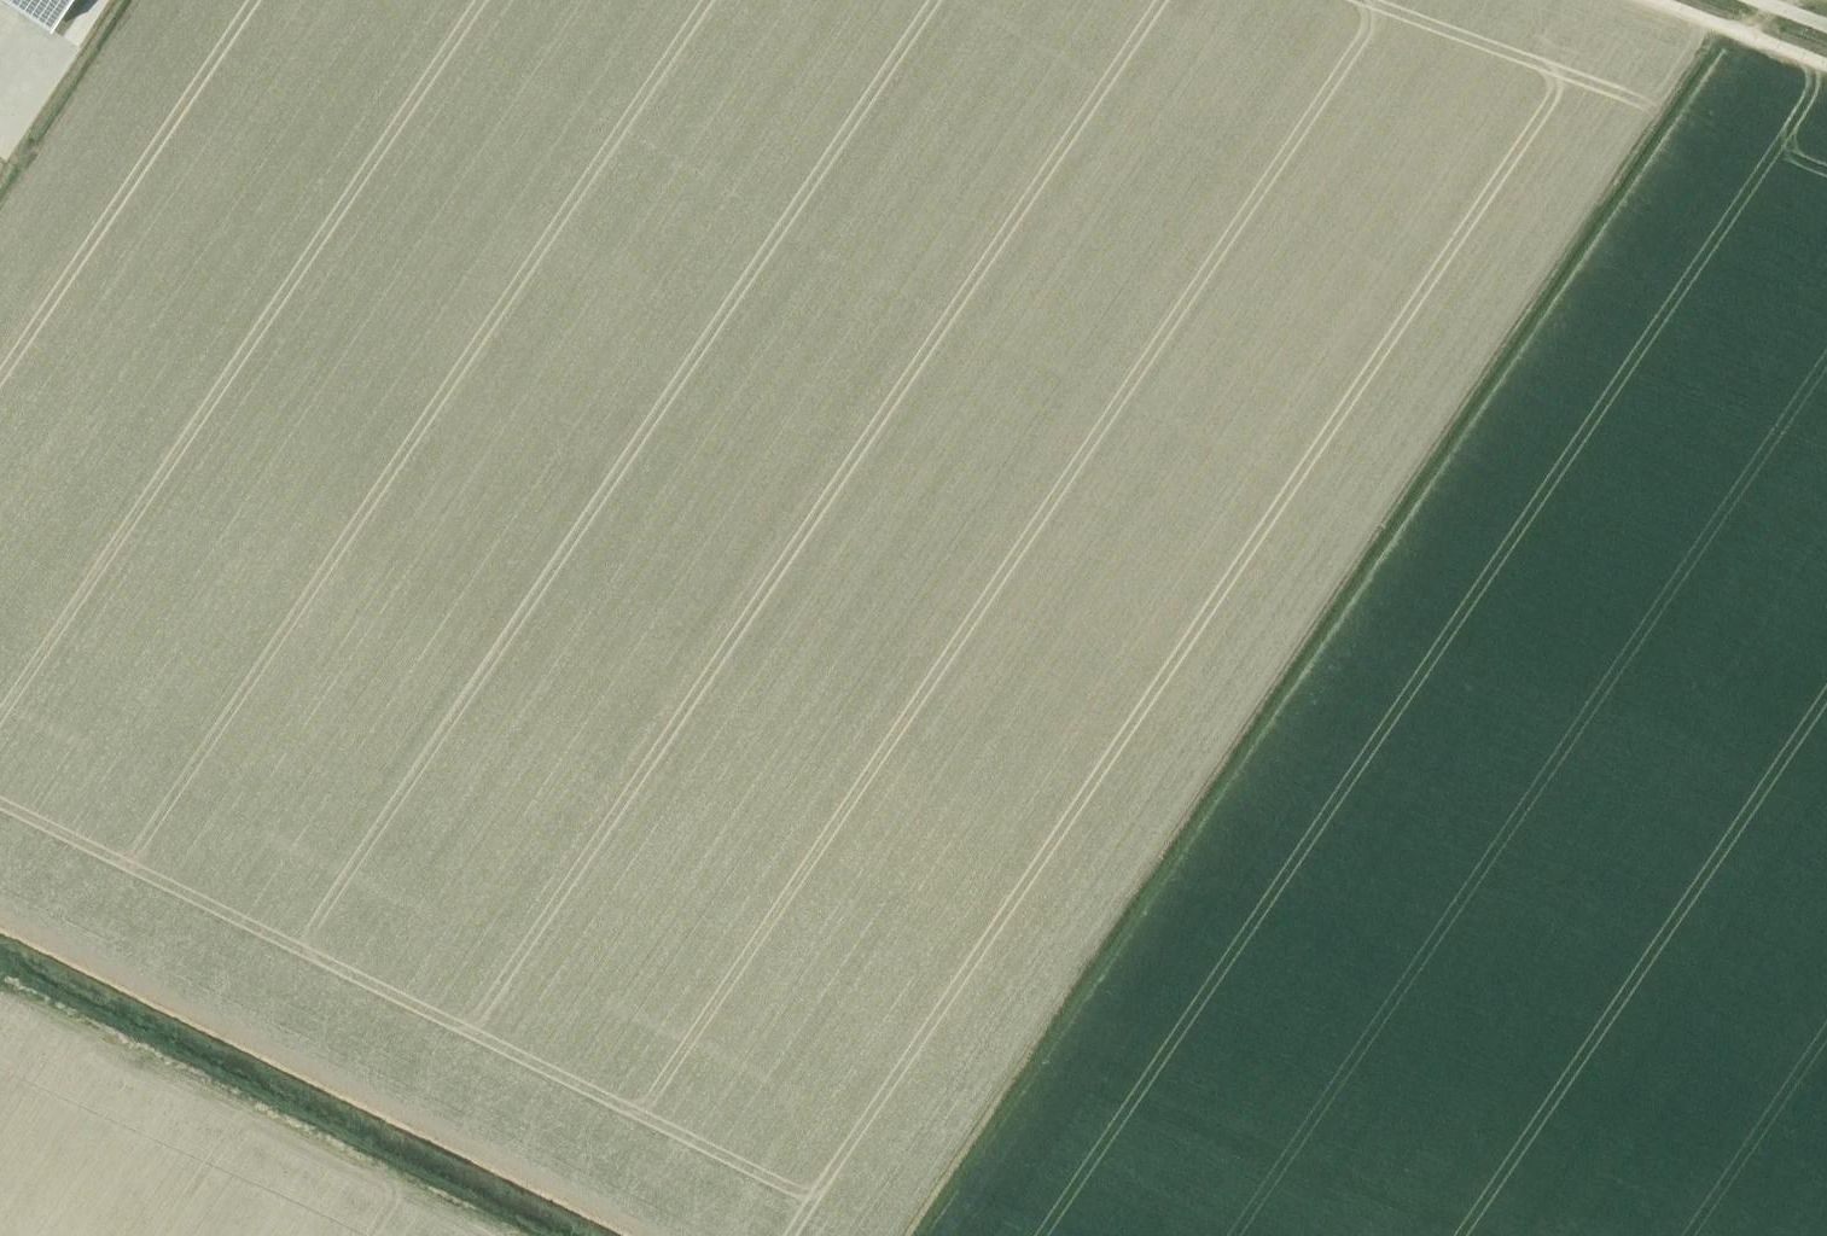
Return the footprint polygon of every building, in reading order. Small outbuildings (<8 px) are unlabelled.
[(50,26),(67,0),(10,0),(50,26)]
